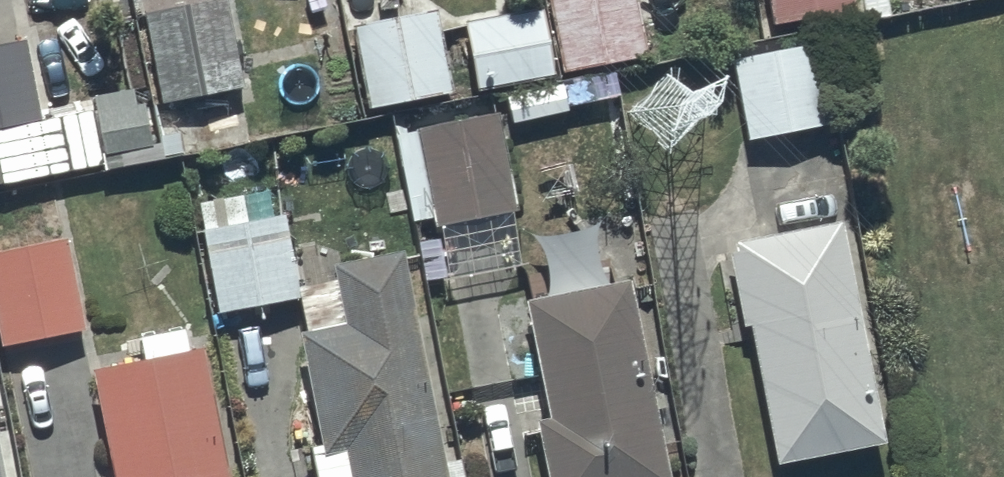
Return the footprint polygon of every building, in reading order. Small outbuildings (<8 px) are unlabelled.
[(148,14),(165,99),(242,84),(225,0),(219,0),(148,14)] [(637,0),(550,0),(565,71),(648,54),(637,0)] [(774,22),(853,6),(852,0),(770,0),(774,22)] [(435,6),(364,21),(381,101),(452,86),(435,6)] [(554,87),(541,14),(465,28),(478,101),(554,87)] [(0,45),(0,187),(56,174),(26,39),(0,45)] [(807,44),(732,58),(746,137),(822,123),(807,44)] [(497,120),(420,136),(438,226),(516,211),(497,120)] [(283,219),(205,232),(219,311),(296,298),(283,219)] [(841,228),(732,250),(777,466),(886,443),(841,228)] [(0,253),(0,319),(5,346),(86,329),(67,239),(0,253)] [(332,266),(344,326),(304,334),(327,454),(349,450),(354,476),(448,476),(403,252),(332,266)] [(549,476),(672,476),(629,281),(526,303),(551,418),(537,422),(549,476)] [(115,476),(228,476),(203,349),(94,370),(115,476)]
